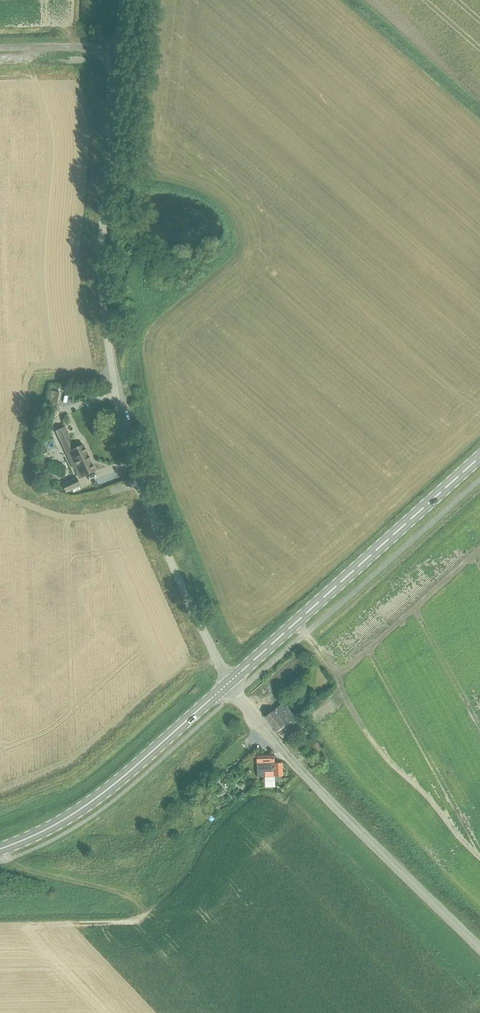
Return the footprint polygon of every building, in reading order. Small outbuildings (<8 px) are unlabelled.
[(52,391),(48,405),(56,407),(60,392),(52,391)] [(65,426),(56,431),(67,453),(70,451),(74,458),(70,459),(74,468),(76,468),(80,478),(95,471),(83,445),(76,448),(65,426)] [(80,485),(76,478),(63,485),(66,492),(80,485)] [(295,725),(299,722),(286,704),(267,718),(283,739),(298,728),(295,725)] [(312,757),(323,749),(315,737),(303,745),(312,757)] [(272,755),(255,756),(255,777),(281,776),(280,763),(273,763),(272,755)]
